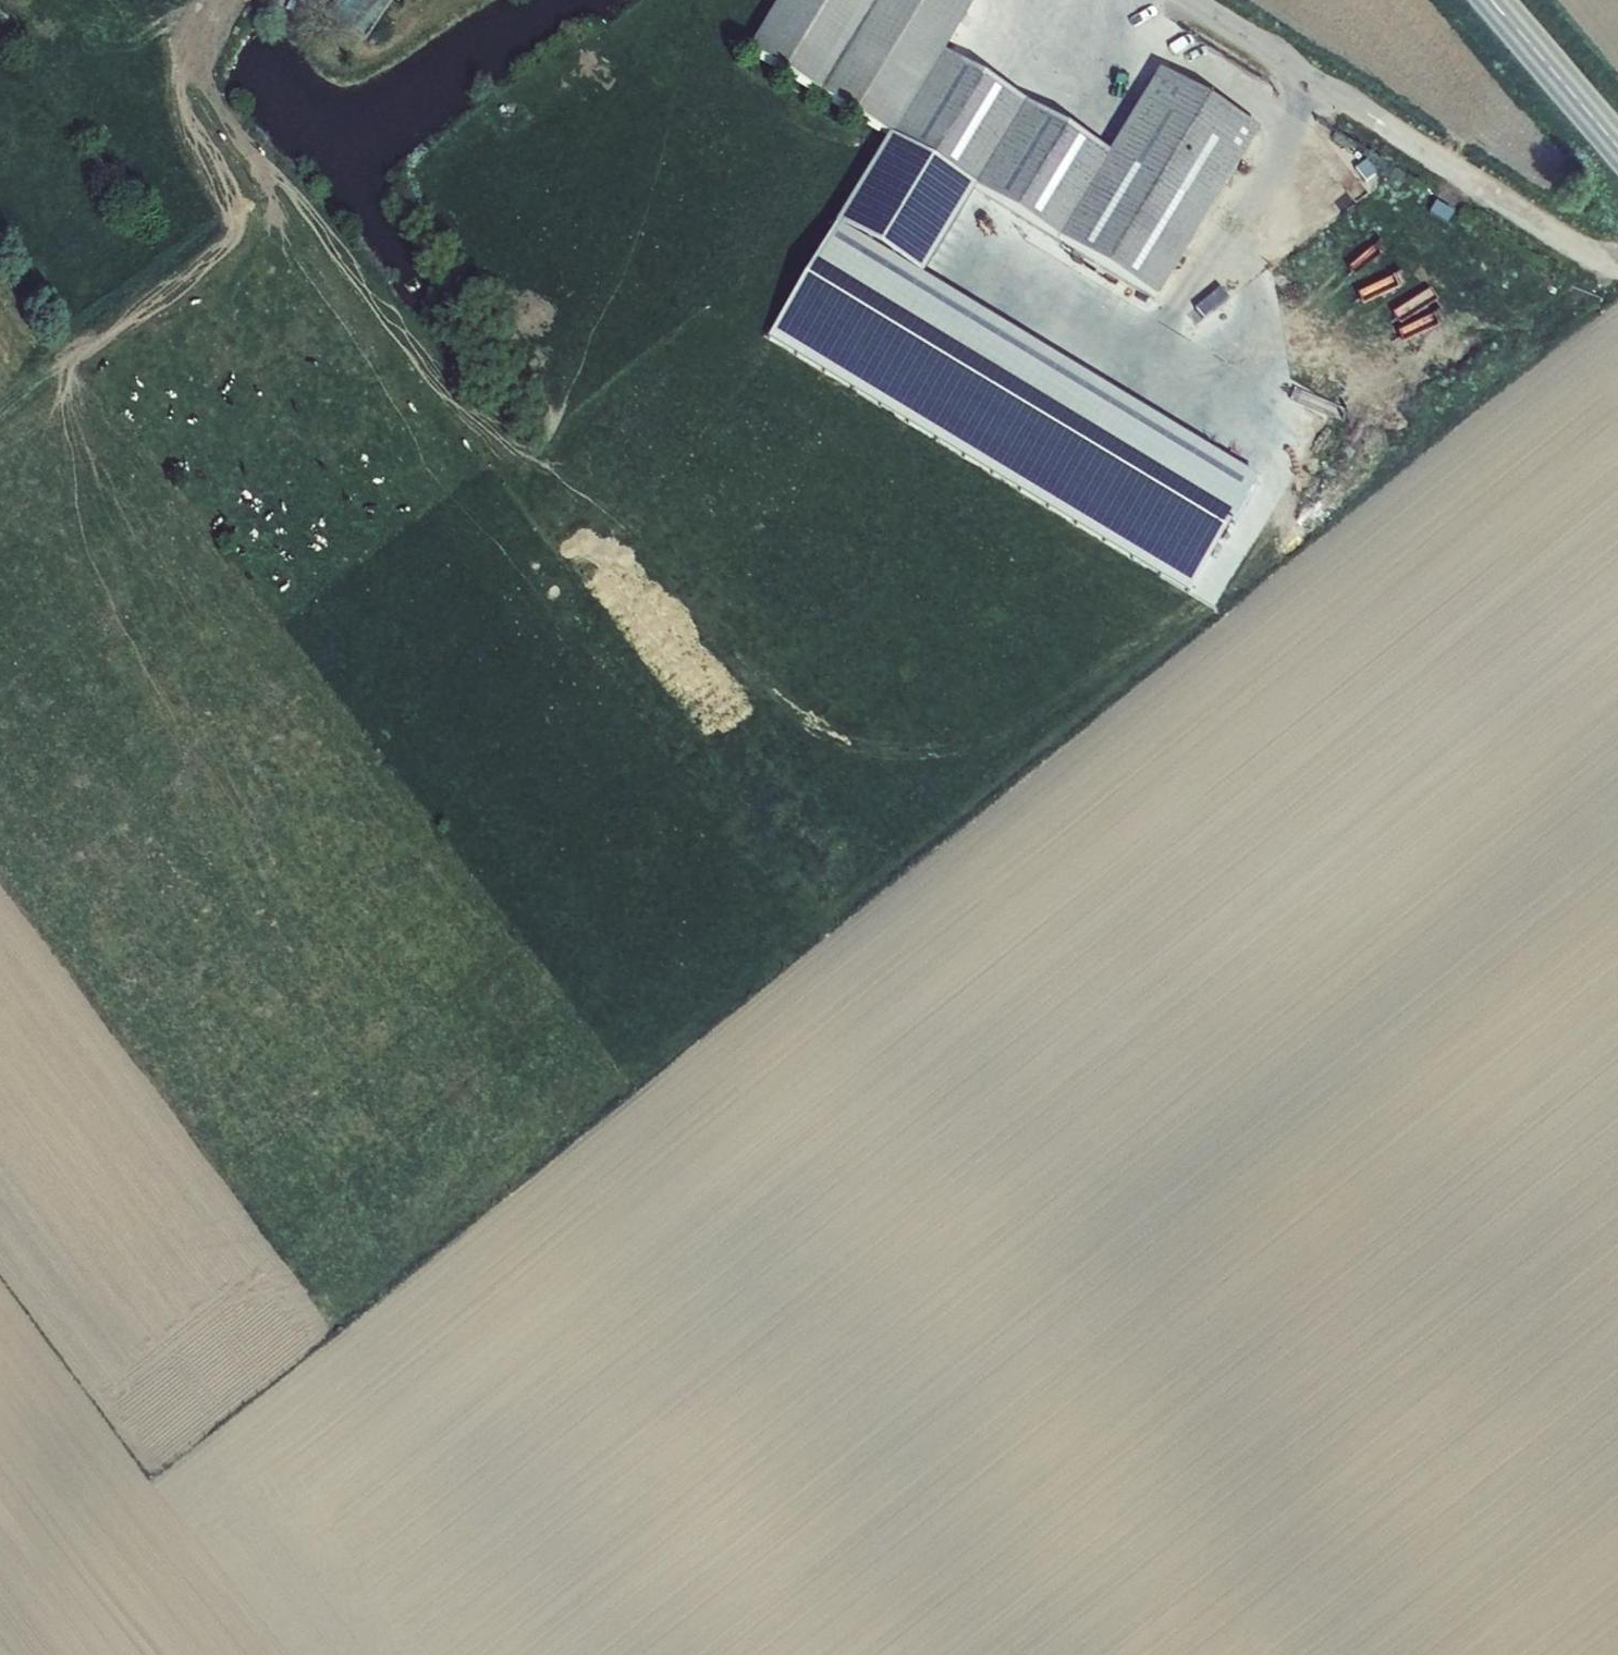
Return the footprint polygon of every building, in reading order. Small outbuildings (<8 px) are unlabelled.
[(326,10),(372,39),(396,0),(332,0),(326,10)] [(944,0),(805,0),(771,56),(910,139),(961,55),(981,22),(944,0)] [(981,22),(994,0),(944,0),(981,22)] [(1129,156),(961,55),(910,139),(1078,240),(1129,156)] [(1278,132),(1180,73),(1129,156),(1078,240),(1176,300),(1278,132)]
